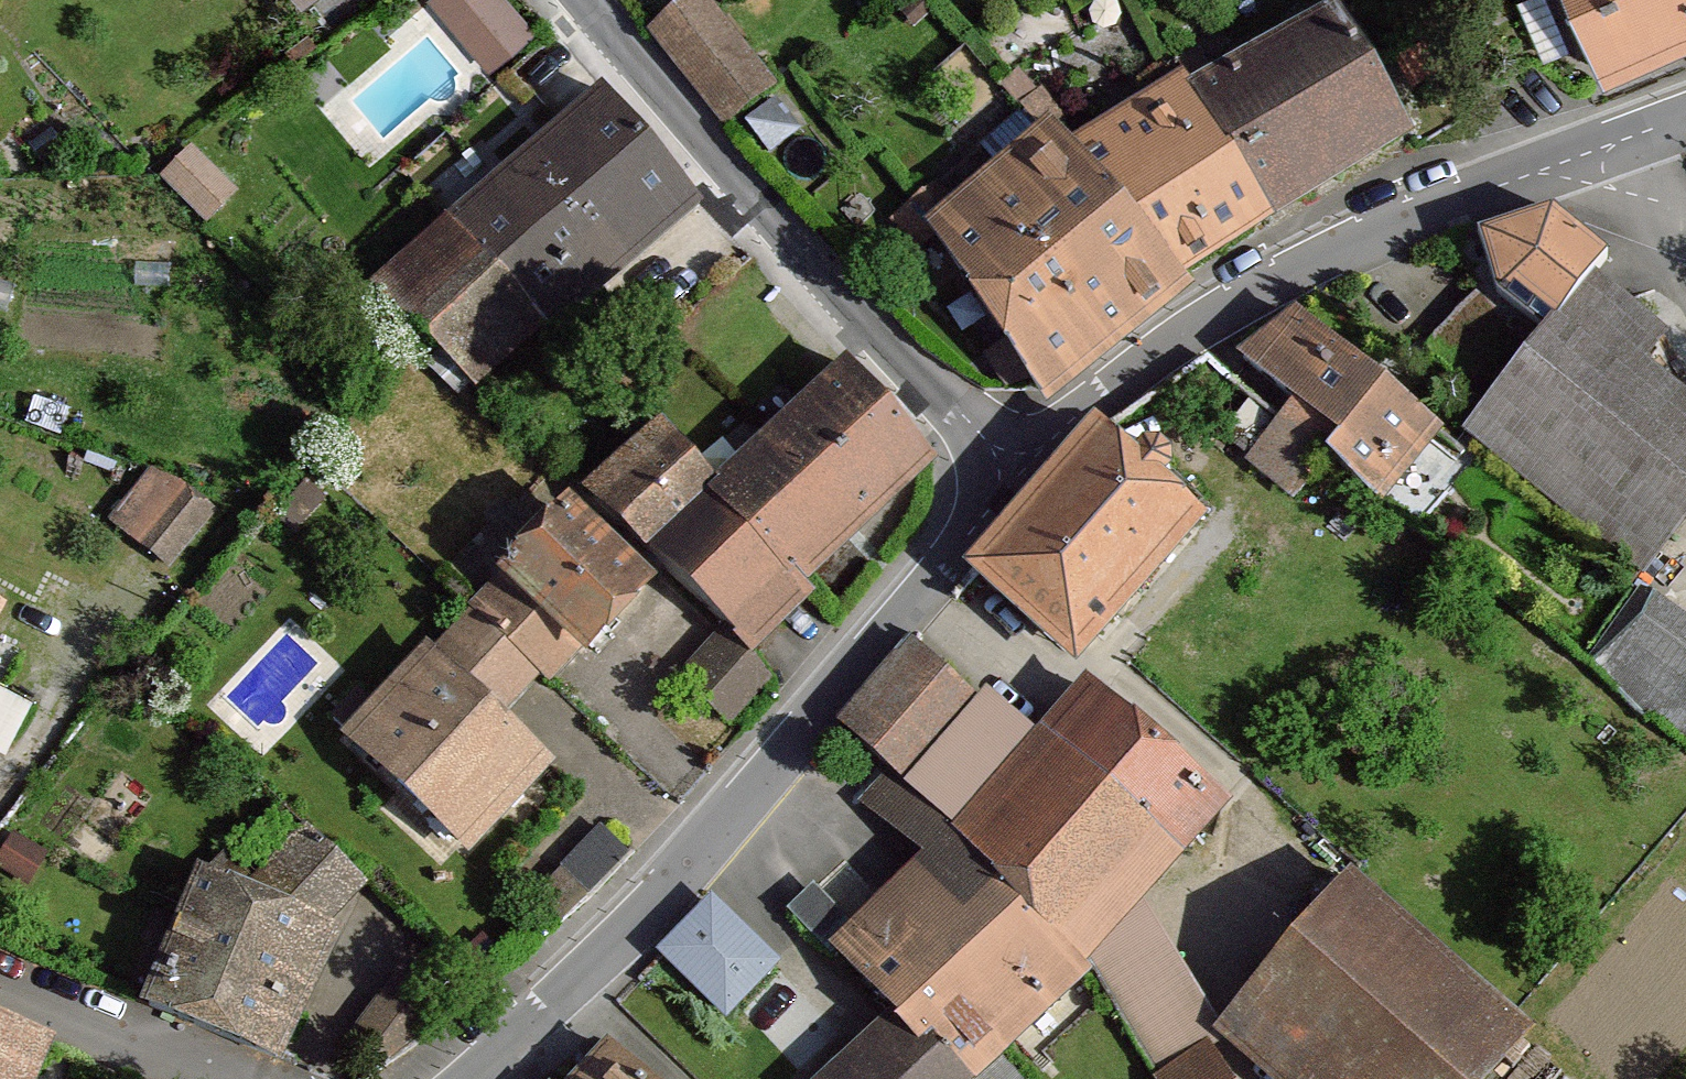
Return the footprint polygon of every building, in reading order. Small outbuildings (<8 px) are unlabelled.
[(497,69),(540,32),(513,0),(438,0),(497,69)] [(647,30),(721,122),(769,84),(702,0),(685,0),(647,30)] [(1599,71),(1685,35),(1685,0),(1570,0),(1599,71)] [(1401,132),(1328,10),(1183,90),(1177,79),(1064,146),(1174,273),(1401,132)] [(705,201),(607,89),(379,287),(477,399),(705,201)] [(1180,281),(1174,273),(1064,146),(1045,125),(928,225),(1041,394),(1180,281)] [(197,148),(168,178),(214,222),(243,192),(197,148)] [(1603,249),(1551,200),(1479,225),(1501,281),(1513,272),(1554,308),(1588,266),(1603,249)] [(1588,266),(1554,308),(1524,346),(1468,416),(1462,424),(1650,574),(1685,528),(1685,390),(1651,362),(1673,334),(1588,266)] [(1524,346),(1482,288),(1410,366),(1468,416),(1524,346)] [(1448,432),(1302,313),(1247,355),(1303,401),(1255,463),(1302,500),(1336,456),(1392,502),(1448,432)] [(811,589),(938,465),(849,367),(713,492),(658,430),(585,494),(626,536),(657,565),(728,628),(758,657),(820,597),(811,589)] [(1094,431),(969,577),(983,589),(1070,663),(1098,633),(1199,522),(1155,483),(1164,475),(1164,460),(1154,447),(1134,447),(1124,457),(1094,431)] [(188,489),(154,474),(115,520),(168,563),(212,509),(188,489)] [(657,565),(626,536),(610,552),(567,514),(501,580),(427,657),(490,721),(515,695),(535,674),(544,683),(657,565)] [(1655,596),(1602,667),(1685,734),(1685,617),(1655,596)] [(758,657),(728,628),(688,680),(735,727),(777,679),(758,657)] [(912,646),(840,728),(891,773),(1087,967),(1226,808),(1086,692),(1038,745),(985,698),(979,706),(923,655),(912,646)] [(490,721),(427,657),(343,743),(461,853),(543,768),(490,721)] [(18,748),(42,700),(0,679),(0,739),(18,748)] [(891,1022),(916,1054),(926,1046),(957,1078),(981,1078),(1087,978),(1083,972),(1087,967),(891,773),(860,805),(925,862),(852,934),(813,889),(788,916),(891,1022)] [(602,828),(536,895),(562,921),(629,854),(602,828)] [(275,1054),(332,928),(323,923),(359,880),(305,829),(239,889),(198,871),(143,994),(275,1054)] [(1222,1039),(1267,1078),(1487,1078),(1523,1038),(1352,890),(1222,1039)] [(714,898),(661,951),(726,1015),(778,962),(714,898)] [(409,964),(352,1036),(387,1055),(452,995),(409,964)] [(829,1078),(957,1078),(926,1046),(916,1054),(891,1022),(829,1078)] [(0,1024),(0,1078),(26,1078),(42,1041),(0,1024)] [(605,1045),(573,1078),(643,1078),(605,1045)] [(1157,1078),(1223,1078),(1204,1049),(1157,1078)]
